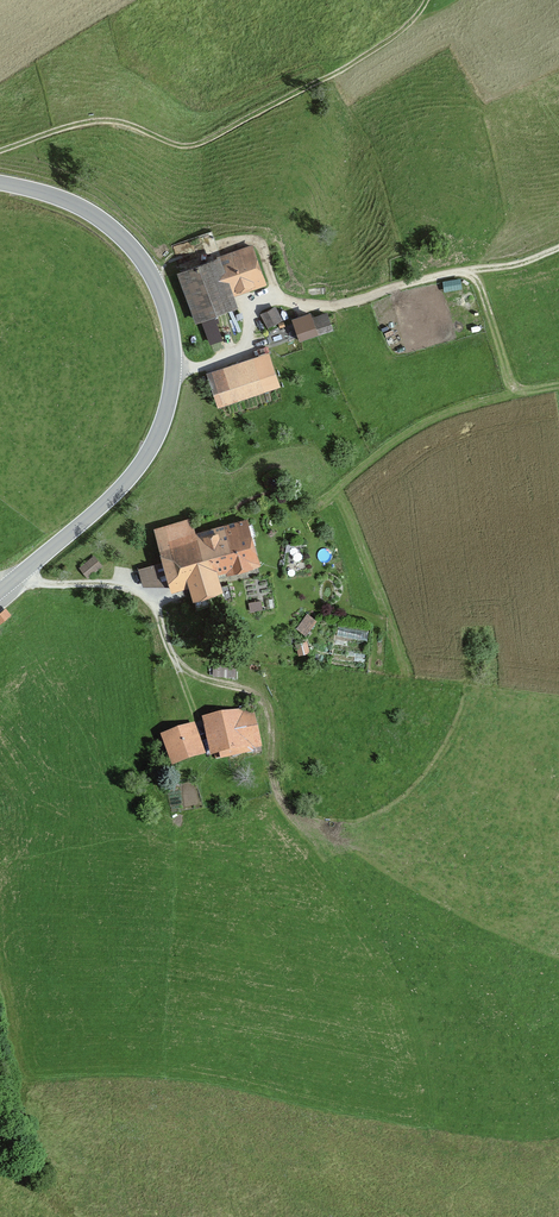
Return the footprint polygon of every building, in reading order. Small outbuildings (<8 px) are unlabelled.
[(220,266),(218,259),(181,272),(197,319),(235,306),(229,291),(263,279),(252,247),(232,254),(234,261),(220,266)] [(279,321),(273,310),(264,315),(270,326),(279,321)] [(211,343),(225,338),(217,314),(203,318),(211,343)] [(332,329),(327,314),(312,319),(310,314),(293,320),(300,340),(332,329)] [(269,361),(210,381),(218,404),(277,385),(269,361)] [(228,566),(229,568),(254,560),(243,523),(220,530),(221,535),(198,542),(191,519),(157,528),(172,586),(181,584),(182,586),(191,584),(198,608),(207,605),(207,592),(219,588),(223,601),(224,600),(225,603),(233,601),(228,586),(220,588),(220,587),(219,587),(214,570),(228,566)] [(82,567),(88,575),(100,565),(94,557),(82,567)] [(5,610),(0,614),(0,622),(9,614),(5,610)] [(297,628),(305,634),(315,620),(307,614),(297,628)] [(300,654),(311,650),(307,638),(296,642),(300,654)] [(214,760),(260,750),(252,708),(235,712),(235,714),(206,720),(210,740),(203,742),(206,756),(213,754),(214,760)] [(199,752),(191,730),(168,738),(177,761),(199,752)]
